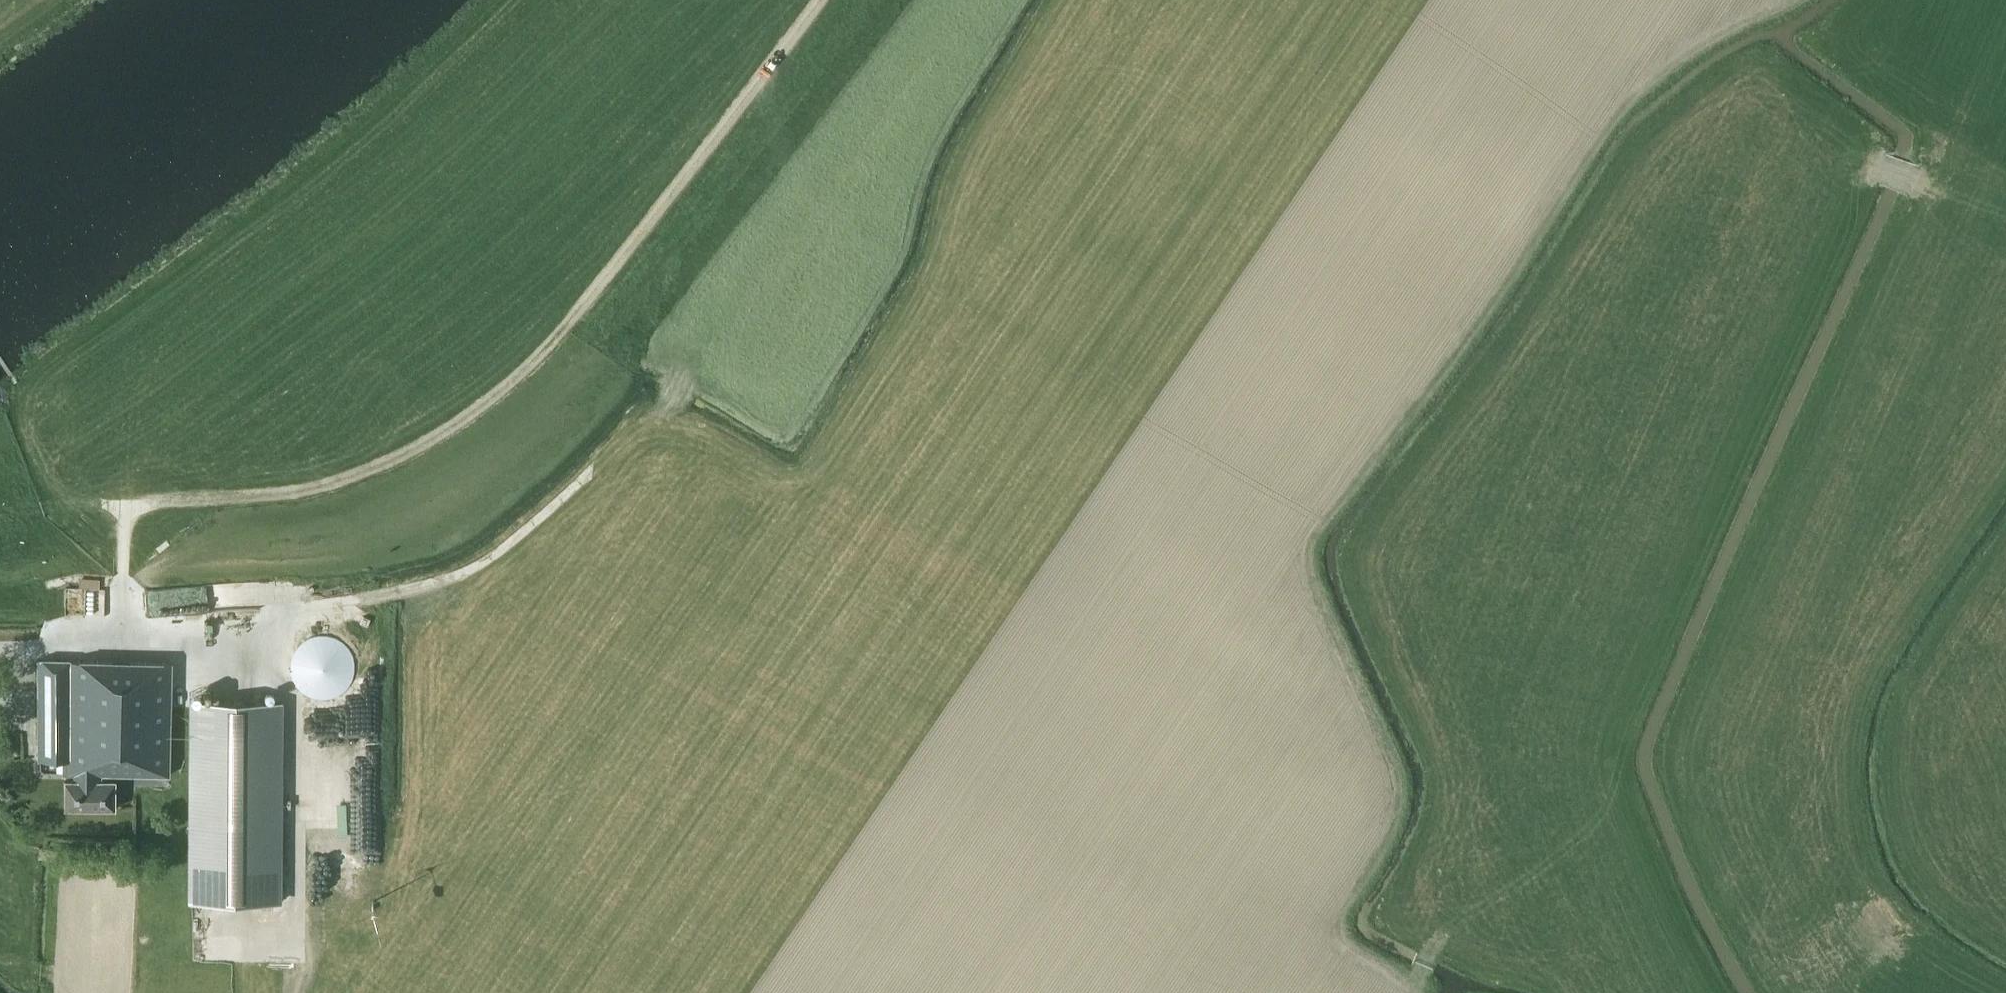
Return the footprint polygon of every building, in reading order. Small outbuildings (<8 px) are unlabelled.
[(172,606),(242,604),(241,582),(171,584),(172,606)] [(40,658),(40,758),(65,758),(65,772),(75,772),(75,779),(65,779),(65,806),(115,807),(115,780),(101,780),(101,772),(173,772),(173,658),(40,658)] [(278,701),(193,700),(192,901),(277,901),(278,701)]
